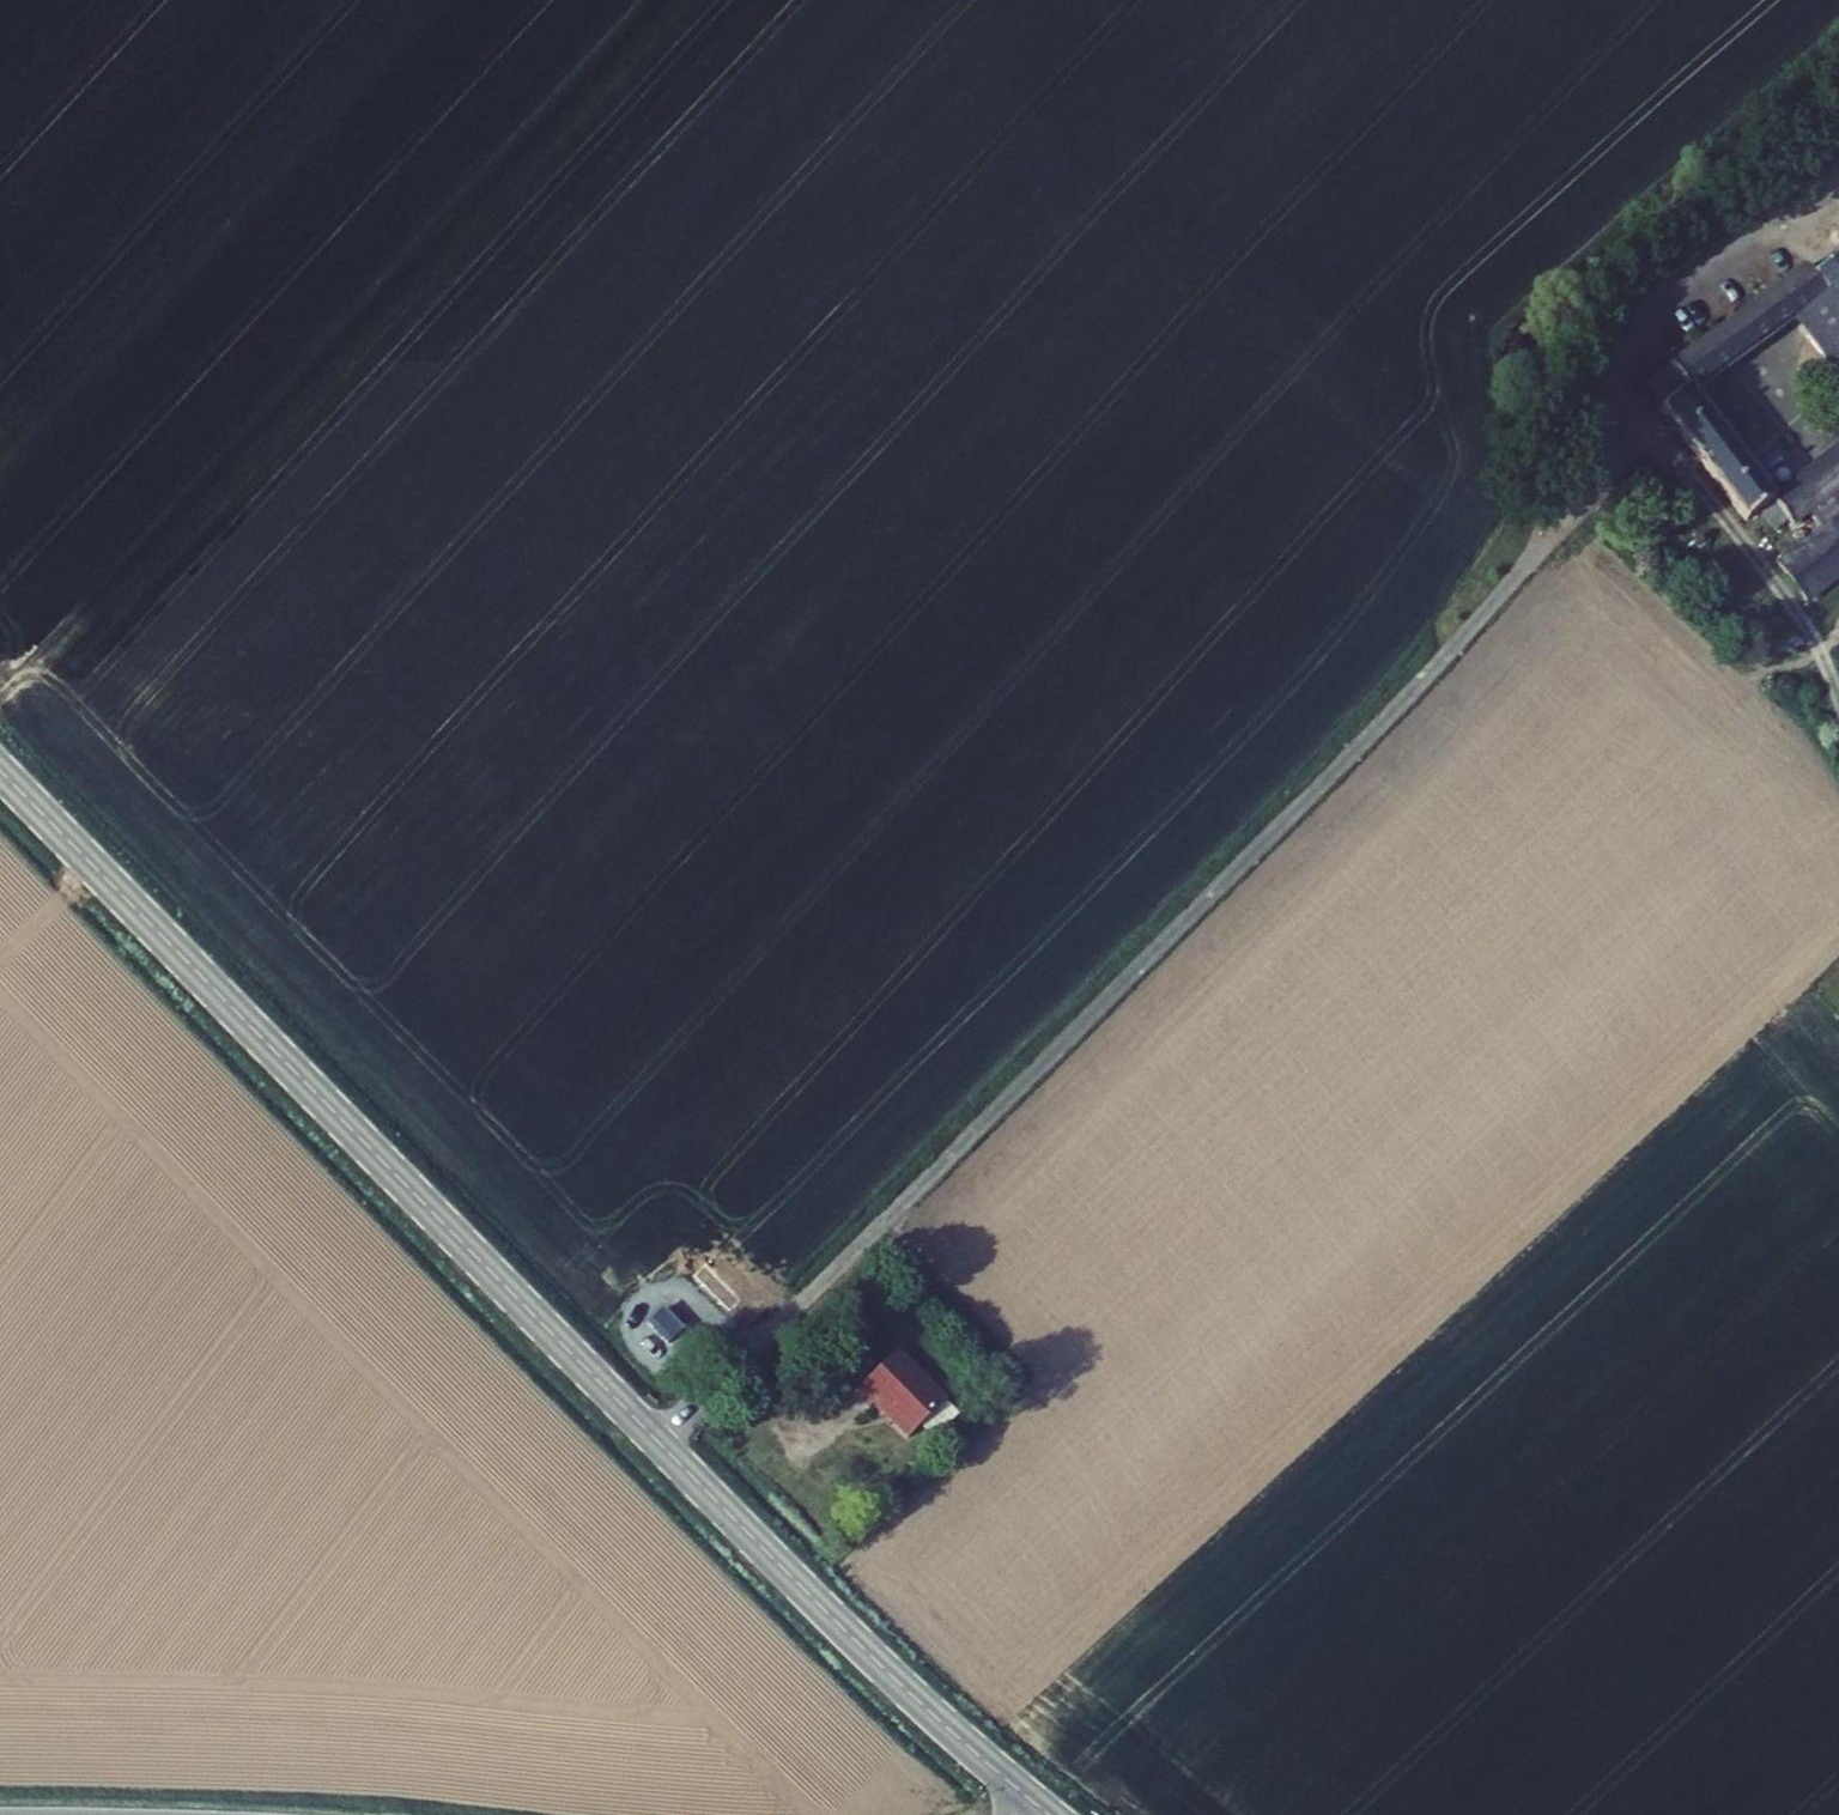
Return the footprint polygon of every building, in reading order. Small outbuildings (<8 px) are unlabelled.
[(1678,389),(1773,527),(1787,518),(1802,538),(1814,528),(1821,535),(1838,523),(1838,472),(1805,497),(1736,399),(1831,329),(1838,339),(1838,271),(1678,389)] [(970,1390),(904,1322),(857,1368),(873,1386),(882,1378),(915,1413),(927,1403),(936,1412),(947,1412),(970,1390)]
